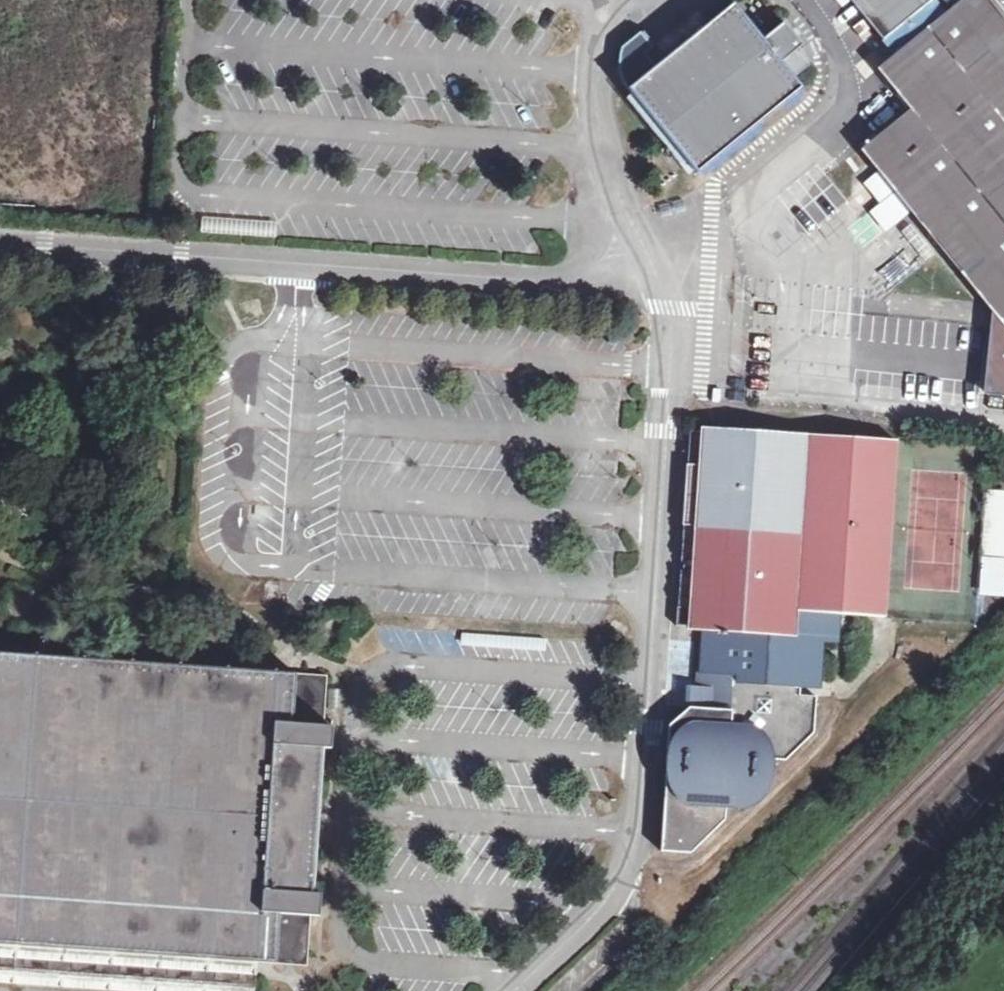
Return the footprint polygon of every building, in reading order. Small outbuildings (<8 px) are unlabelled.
[(935,0),(849,0),(883,42),(935,0)] [(882,42),(894,58),(879,70),(912,112),(863,152),(996,317),(992,395),(1003,397),(1003,21),(998,14),(987,0),(966,0),(961,5),(957,0),(935,0),(883,42),(882,42)] [(765,40),(735,4),(657,67),(645,55),(652,49),(641,35),(625,49),(622,64),(623,77),(630,90),(699,176),(805,89),(799,81),(812,70),(796,51),(793,47),(780,58),(765,40)] [(802,46),(784,24),(765,40),(780,58),(793,47),(796,51),(802,46)] [(864,241),(881,231),(872,214),(854,225),(864,241)] [(680,609),(679,627),(692,628),(692,632),(707,632),(704,670),(702,670),(701,685),(710,686),(710,692),(709,705),(709,711),(692,710),(671,728),(669,776),(664,850),(694,852),(729,818),(730,803),(745,803),(772,776),(773,757),(790,758),(817,732),(819,696),(803,694),(805,677),(820,678),(824,639),(839,640),(840,616),(797,612),(807,437),(705,430),(704,434),(693,433),(690,466),(688,466),(685,527),(686,527),(681,609),(680,609)] [(900,443),(807,437),(797,612),(840,616),(888,617),(900,443)] [(980,594),(1003,595),(1003,492),(983,492),(980,594)] [(309,968),(313,917),(321,917),(322,896),(314,895),(324,749),(332,750),(334,729),(326,728),(329,678),(0,655),(0,946),(309,968)] [(709,705),(710,692),(693,691),(692,704),(709,705)]
